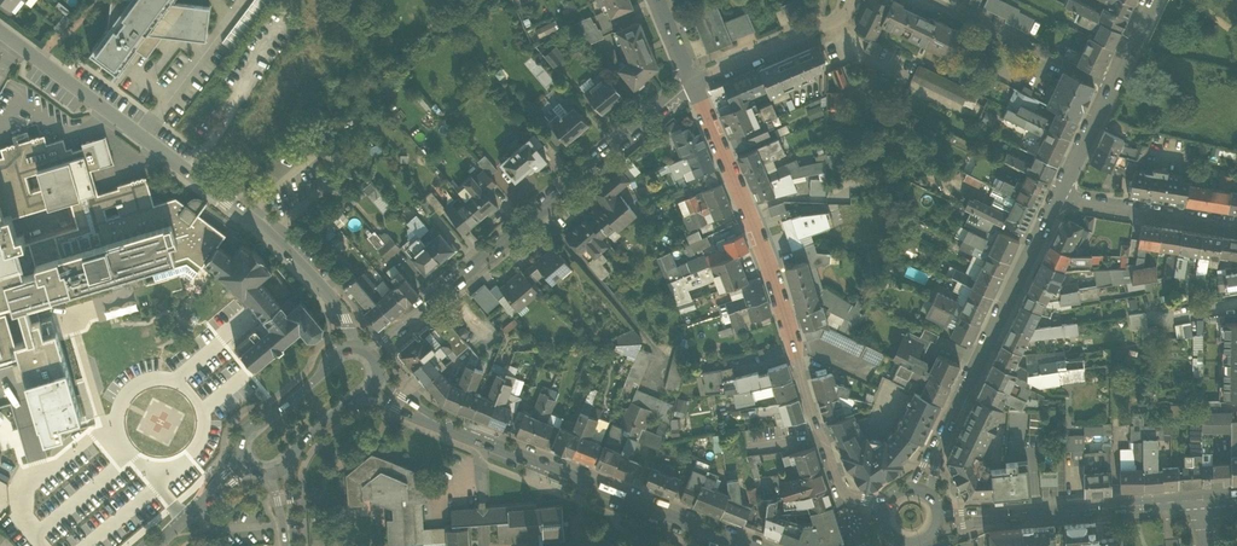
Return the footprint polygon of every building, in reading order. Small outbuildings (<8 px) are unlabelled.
[(18,0),(15,0),(9,7),(11,9),(18,0)] [(170,2),(171,0),(129,0),(108,29),(90,53),(117,73),(137,46),(147,33),(170,2)] [(129,0),(111,0),(108,29),(129,0)] [(264,10),(268,4),(263,0),(254,0),(253,2),(264,10)] [(630,0),(597,0),(599,3),(601,2),(606,1),(609,9),(611,14),(632,5),(630,0)] [(712,50),(732,42),(731,40),(747,34),(740,16),(724,22),(715,0),(713,0),(690,10),(705,45),(709,43),(712,50)] [(787,17),(809,8),(810,9),(812,0),(797,0),(782,6),(783,8),(784,8),(787,17)] [(824,12),(826,0),(812,0),(810,9),(810,10),(824,12)] [(875,37),(881,25),(880,25),(889,7),(875,0),(870,0),(856,27),(856,28),(875,37)] [(896,0),(892,0),(889,7),(880,25),(881,25),(883,22),(891,26),(890,29),(900,34),(901,31),(909,35),(907,38),(927,47),(939,21),(929,16),(928,18),(902,6),(903,3),(896,0)] [(1006,18),(1013,6),(1000,0),(987,0),(983,7),(1006,18)] [(1079,10),(1101,20),(1121,30),(1127,17),(1107,7),(1099,3),(1096,9),(1077,0),(1066,0),(1065,3),(1079,10)] [(1107,7),(1127,17),(1134,3),(1126,0),(1110,0),(1109,2),(1107,7)] [(10,18),(15,12),(11,9),(9,7),(1,1),(0,3),(0,9),(10,18)] [(606,1),(601,2),(605,11),(609,9),(606,1)] [(147,33),(158,35),(206,40),(210,7),(170,2),(147,33)] [(248,7),(260,16),(264,10),(253,2),(248,7)] [(928,18),(929,16),(903,3),(902,6),(928,18)] [(1018,9),(1013,6),(1006,18),(1005,21),(1027,32),(1033,19),(1017,11),(1018,9)] [(244,13),(255,22),(260,16),(248,7),(244,13)] [(776,11),(781,24),(789,21),(787,17),(784,8),(783,8),(776,11)] [(1095,26),(1097,27),(1101,20),(1079,10),(1074,19),(1093,28),(1094,27),(1095,26)] [(740,16),(747,34),(755,30),(747,12),(740,16)] [(240,19),(251,27),(255,22),(244,13),(240,19)] [(56,27),(62,31),(71,20),(66,15),(56,27)] [(235,25),(247,33),(251,27),(240,19),(235,25)] [(571,26),(586,43),(601,37),(598,30),(597,30),(594,24),(592,24),(590,19),(571,26)] [(557,29),(554,20),(534,27),(537,36),(557,29)] [(1121,30),(1101,20),(1097,27),(1093,37),(1113,46),(1121,30)] [(618,68),(635,87),(645,80),(643,78),(658,66),(643,31),(644,31),(640,22),(639,21),(614,31),(626,60),(618,68)] [(963,32),(939,21),(927,47),(951,59),(963,32)] [(231,30),(242,39),(247,33),(235,25),(231,30)] [(227,36),(238,45),(242,39),(231,30),(227,36)] [(158,35),(147,33),(137,46),(145,52),(158,35)] [(1090,35),(1081,53),(1077,62),(1077,63),(1100,74),(1113,46),(1093,37),(1090,35)] [(222,42),(234,50),(238,45),(227,36),(222,42)] [(865,50),(872,54),(877,42),(870,39),(865,50)] [(724,87),(731,103),(732,104),(752,95),(824,65),(815,45),(783,59),(759,69),(759,68),(723,84),(724,87)] [(551,50),(561,61),(565,57),(556,46),(551,50)] [(1063,56),(1077,62),(1081,53),(1068,46),(1063,56)] [(545,56),(554,67),(561,61),(551,50),(545,56)] [(913,76),(945,91),(950,80),(919,65),(913,76)] [(831,70),(840,90),(849,86),(841,66),(831,70)] [(1046,104),(1057,109),(1077,119),(1083,108),(1089,97),(1088,97),(1094,84),(1063,69),(1046,104)] [(584,91),(601,112),(622,95),(602,71),(592,79),(595,82),(584,91)] [(579,85),(584,91),(595,82),(592,79),(590,76),(579,85)] [(945,91),(964,101),(969,89),(950,80),(945,91)] [(714,99),(718,109),(731,103),(724,87),(720,88),(718,93),(719,96),(714,99)] [(1021,92),(1028,95),(1030,90),(1023,87),(1021,92)] [(771,95),(774,103),(790,96),(787,89),(771,95)] [(1007,108),(1016,112),(1020,104),(1034,111),(1039,100),(1028,95),(1021,92),(1016,89),(1007,108)] [(754,100),(752,95),(732,104),(731,103),(718,109),(721,116),(730,137),(748,129),(748,128),(749,128),(759,124),(754,110),(750,101),(754,100)] [(754,110),(759,124),(764,122),(771,119),(777,116),(771,103),(754,110)] [(1047,117),(1034,111),(1020,104),(1016,112),(1048,128),(1051,121),(1046,119),(1047,117)] [(562,139),(566,143),(588,124),(573,106),(560,117),(556,114),(548,121),(553,127),(562,139)] [(1040,133),(1046,133),(1048,128),(1016,112),(1007,108),(1004,116),(1040,133)] [(1051,121),(1048,128),(1069,138),(1076,122),(1078,119),(1077,119),(1057,109),(1056,112),(1051,121)] [(771,119),(764,122),(768,130),(774,127),(771,119)] [(674,121),(665,127),(667,132),(678,127),(674,121)] [(755,142),(762,139),(760,135),(768,132),(768,130),(764,122),(759,124),(749,128),(755,142)] [(775,130),(778,137),(790,132),(786,125),(775,130)] [(547,133),(556,144),(562,139),(553,127),(547,133)] [(672,135),(682,158),(687,156),(706,148),(700,134),(692,137),(688,128),(672,135)] [(735,150),(755,142),(749,128),(748,128),(748,129),(730,137),(735,150)] [(1046,133),(1039,147),(1060,157),(1069,138),(1048,128),(1046,133)] [(1098,145),(1117,154),(1121,145),(1124,139),(1105,130),(1098,145)] [(49,206),(44,188),(31,192),(26,175),(39,172),(87,157),(84,147),(83,147),(68,152),(64,138),(47,143),(44,134),(1,147),(4,156),(0,157),(0,227),(14,223),(12,218),(49,206)] [(501,162),(515,180),(526,171),(528,172),(531,172),(547,159),(537,148),(542,144),(534,134),(510,154),(507,151),(499,157),(502,161),(501,162)] [(87,157),(91,169),(114,163),(106,136),(82,144),(83,147),(84,147),(87,157)] [(954,143),(967,150),(970,142),(958,136),(954,143)] [(761,160),(762,164),(785,154),(778,137),(755,147),(761,160)] [(1132,158),(1141,160),(1147,146),(1138,143),(1136,149),(1132,158)] [(1113,163),(1117,154),(1098,145),(1090,161),(1109,171),(1113,163)] [(1136,149),(1121,145),(1117,154),(1132,157),(1132,158),(1136,149)] [(737,155),(743,168),(761,160),(755,147),(737,155)] [(1056,164),(1060,157),(1039,147),(1036,154),(1056,164)] [(706,148),(687,156),(692,169),(696,176),(703,173),(714,169),(715,168),(706,148)] [(1003,158),(1028,170),(1031,164),(1006,152),(1003,158)] [(963,170),(970,174),(978,157),(971,153),(963,170)] [(485,154),(477,161),(490,175),(497,169),(485,154)] [(1036,154),(1031,164),(1028,170),(1048,180),(1049,180),(1056,164),(1036,154)] [(1117,169),(1124,173),(1131,158),(1132,157),(1117,154),(1113,163),(1119,165),(1117,169)] [(641,171),(628,155),(626,157),(626,165),(635,176),(641,171)] [(683,173),(692,169),(687,156),(682,158),(670,163),(673,170),(675,176),(683,173)] [(91,169),(87,157),(39,172),(44,188),(49,206),(70,200),(78,226),(78,227),(107,218),(104,208),(117,204),(120,214),(155,204),(154,204),(146,177),(118,185),(119,188),(99,194),(91,169)] [(970,174),(999,188),(1003,178),(992,173),(996,165),(978,157),(970,174)] [(1124,173),(1132,177),(1136,168),(1140,169),(1142,160),(1141,160),(1132,158),(1132,157),(1131,158),(1124,173)] [(762,164),(761,160),(743,168),(745,171),(762,164)] [(786,164),(787,166),(788,169),(791,168),(799,166),(796,160),(786,164)] [(790,173),(792,178),(801,176),(825,171),(825,160),(817,162),(799,166),(791,168),(788,169),(790,173)] [(673,170),(670,163),(658,168),(661,175),(673,170)] [(745,171),(746,174),(763,166),(762,164),(745,171)] [(626,165),(620,170),(629,180),(635,176),(626,165)] [(766,173),(763,166),(746,174),(752,189),(770,181),(769,181),(766,173)] [(790,173),(788,169),(787,166),(777,170),(779,177),(790,173)] [(1129,195),(1177,203),(1180,180),(1181,175),(1167,173),(1168,170),(1152,167),(1152,171),(1140,169),(1136,168),(1132,177),(1129,195)] [(766,173),(769,181),(777,177),(777,178),(779,177),(777,170),(776,168),(766,173)] [(496,183),(489,176),(484,169),(478,174),(490,188),(496,183)] [(696,176),(692,169),(683,173),(686,180),(696,176)] [(703,173),(705,178),(716,174),(714,169),(703,173)] [(630,181),(629,180),(620,170),(613,176),(623,188),(630,182),(630,181)] [(1028,170),(1024,177),(1045,187),(1048,180),(1028,170)] [(790,173),(779,177),(777,178),(777,177),(769,181),(770,181),(775,193),(774,194),(775,197),(797,190),(792,178),(790,173)] [(463,182),(466,185),(473,194),(482,187),(486,192),(490,188),(478,174),(474,177),(472,175),(463,182)] [(720,184),(716,174),(705,178),(709,189),(720,184)] [(617,231),(632,219),(626,212),(630,208),(620,196),(618,198),(615,194),(623,188),(613,176),(612,176),(613,178),(595,193),(605,208),(594,218),(608,234),(615,228),(617,231)] [(1024,177),(1022,181),(1015,196),(1036,206),(1045,187),(1024,177)] [(1015,184),(1003,178),(999,188),(1015,196),(1022,181),(1017,179),(1015,184)] [(1189,182),(1180,180),(1177,203),(1185,204),(1188,184),(1189,182)] [(775,193),(770,181),(752,189),(757,201),(774,194),(775,193)] [(709,189),(703,191),(709,205),(727,197),(721,184),(720,184),(709,189)] [(1185,204),(1227,211),(1231,191),(1188,184),(1185,204)] [(466,200),(473,194),(466,185),(459,192),(461,194),(466,200)] [(473,194),(466,200),(480,217),(488,211),(490,213),(498,206),(486,192),(482,187),(473,194)] [(686,192),(684,187),(671,192),(674,197),(686,192)] [(701,209),(709,205),(703,191),(685,199),(689,208),(691,213),(701,209)] [(1231,191),(1227,211),(1236,213),(1236,192),(1231,191)] [(442,204),(432,192),(425,197),(436,209),(442,204)] [(464,231),(480,217),(466,200),(461,194),(445,208),(445,209),(464,231)] [(1015,196),(1007,214),(1003,221),(1004,221),(1024,230),(1036,206),(1015,196)] [(436,209),(425,197),(420,202),(430,214),(436,209)] [(727,197),(709,205),(715,219),(733,211),(727,197)] [(1003,224),(1004,221),(1003,221),(1007,214),(973,197),(972,199),(969,198),(964,207),(965,207),(971,210),(973,211),(973,210),(999,223),(1003,224)] [(226,234),(199,214),(187,205),(177,198),(154,204),(155,204),(120,214),(107,218),(78,227),(78,226),(26,242),(23,233),(17,235),(0,240),(0,313),(6,311),(6,310),(16,307),(19,306),(29,303),(36,301),(151,267),(188,256),(202,267),(205,263),(218,245),(226,234)] [(199,214),(208,202),(207,201),(206,203),(202,201),(198,200),(195,200),(190,202),(187,205),(199,214)] [(686,210),(682,200),(678,202),(684,216),(691,213),(689,208),(686,210)] [(769,207),(772,215),(778,213),(786,210),(783,202),(769,207)] [(640,206),(648,224),(652,222),(644,204),(640,206)] [(711,221),(715,219),(709,205),(701,209),(707,222),(711,221)] [(637,215),(630,208),(626,212),(632,219),(637,215)] [(691,213),(697,227),(700,226),(707,222),(701,209),(691,213)] [(789,218),(786,210),(778,213),(781,220),(789,218)] [(970,227),(986,235),(988,231),(994,233),(995,231),(999,223),(973,210),(973,211),(971,210),(966,219),(964,224),(970,227)] [(781,220),(791,250),(793,249),(803,246),(799,237),(833,225),(828,211),(800,214),(789,218),(781,220)] [(697,227),(691,213),(684,216),(682,217),(688,230),(697,227)] [(1088,230),(1091,232),(1093,217),(1085,215),(1083,227),(1086,228),(1086,229),(1088,230)] [(407,223),(417,234),(419,236),(427,229),(415,216),(407,223)] [(580,254),(587,262),(600,251),(607,245),(602,240),(608,235),(608,234),(594,218),(594,217),(588,222),(585,218),(572,230),(573,231),(566,236),(581,253),(580,254)] [(920,232),(923,223),(914,220),(911,230),(920,232)] [(707,222),(700,226),(702,232),(714,227),(711,221),(707,222)] [(1050,245),(1068,254),(1072,246),(1075,248),(1077,247),(1078,246),(1083,236),(1085,237),(1088,230),(1086,229),(1086,228),(1083,227),(1071,221),(1069,221),(1068,222),(1067,224),(1061,221),(1050,245)] [(17,235),(14,223),(0,227),(0,240),(17,235)] [(1153,248),(1158,249),(1162,227),(1141,224),(1136,256),(1144,257),(1145,250),(1143,248),(1142,246),(1148,247),(1147,251),(1152,252),(1153,248)] [(986,235),(970,227),(968,229),(987,238),(985,242),(991,245),(998,232),(995,231),(994,233),(988,231),(986,235)] [(1158,249),(1172,251),(1178,252),(1182,230),(1162,227),(1158,249)] [(621,235),(617,231),(615,228),(608,234),(608,235),(614,241),(621,235)] [(417,234),(416,234),(426,245),(434,238),(427,229),(419,236),(417,234)] [(967,229),(962,239),(968,241),(988,251),(991,245),(985,242),(987,238),(968,229),(967,229)] [(686,236),(689,243),(702,238),(698,230),(686,236)] [(1202,234),(1182,230),(1178,252),(1192,254),(1191,258),(1189,272),(1196,273),(1202,234)] [(988,251),(1009,261),(1019,240),(998,231),(998,232),(991,245),(988,251)] [(440,232),(434,238),(426,245),(412,256),(419,265),(417,266),(425,276),(434,268),(433,266),(440,260),(447,254),(449,256),(457,249),(450,239),(448,241),(440,232)] [(380,238),(384,242),(377,248),(386,259),(394,253),(400,247),(387,233),(380,238)] [(724,241),(730,256),(737,253),(748,248),(742,233),(725,240),(724,241)] [(412,256),(426,245),(416,234),(403,246),(412,256)] [(1222,237),(1202,234),(1196,273),(1205,272),(1208,256),(1219,258),(1219,255),(1222,237)] [(707,236),(702,238),(706,246),(710,244),(707,236)] [(1222,237),(1219,255),(1236,258),(1236,239),(1222,237)] [(706,246),(702,238),(689,243),(693,252),(701,248),(706,246)] [(720,250),(705,257),(708,265),(711,264),(730,256),(724,241),(725,240),(725,238),(717,242),(720,250)] [(1138,239),(1131,238),(1129,255),(1136,256),(1138,239)] [(959,246),(964,249),(968,241),(962,239),(959,246)] [(907,254),(912,247),(903,240),(898,247),(907,254)] [(982,257),(985,258),(988,251),(968,241),(964,249),(982,257)] [(795,300),(798,311),(818,305),(820,306),(818,299),(829,306),(827,309),(832,312),(842,317),(851,304),(824,287),(822,288),(816,266),(829,262),(830,254),(817,252),(813,242),(805,245),(807,252),(795,256),(797,263),(785,266),(796,300),(795,300)] [(274,353),(280,354),(284,351),(283,345),(301,330),(287,313),(288,312),(281,305),(260,281),(272,271),(265,262),(266,261),(253,249),(252,250),(243,243),(233,256),(218,245),(205,263),(220,273),(219,274),(242,296),(243,296),(244,295),(251,303),(264,319),(265,320),(250,332),(250,334),(235,346),(255,369),(274,353)] [(693,252),(689,243),(683,246),(687,254),(693,252)] [(1120,256),(1128,256),(1130,245),(1122,244),(1120,256)] [(793,249),(795,256),(807,252),(805,245),(803,246),(793,249)] [(1063,271),(1067,261),(1070,255),(1068,254),(1050,245),(1042,261),(1063,271)] [(1083,248),(1078,246),(1077,247),(1075,248),(1072,246),(1068,254),(1070,255),(1080,255),(1083,248)] [(544,273),(552,283),(561,276),(559,273),(569,265),(556,249),(546,258),(544,255),(534,262),(544,273)] [(607,259),(600,251),(587,262),(601,279),(609,272),(602,264),(607,259)] [(985,258),(983,263),(1003,273),(1009,261),(988,251),(985,258)] [(1168,256),(1167,267),(1175,268),(1177,257),(1178,252),(1172,251),(1171,257),(1168,256)] [(668,282),(708,265),(705,257),(702,258),(699,256),(677,266),(671,252),(657,257),(668,282)] [(730,256),(711,264),(716,277),(722,289),(728,287),(741,283),(749,281),(737,253),(730,256)] [(1080,255),(1070,255),(1067,261),(1072,263),(1091,264),(1091,255),(1080,255)] [(188,256),(151,267),(155,280),(178,273),(179,273),(185,271),(193,277),(197,273),(198,273),(202,267),(188,256)] [(1134,268),(1142,267),(1144,257),(1136,256),(1134,268)] [(1174,275),(1183,276),(1186,258),(1177,257),(1175,268),(1174,275)] [(1042,261),(1036,274),(1039,275),(1036,280),(1053,288),(1055,290),(1058,284),(1064,271),(1063,271),(1042,261)] [(534,262),(528,267),(538,279),(544,273),(534,262)] [(1002,275),(1003,273),(983,263),(981,265),(982,266),(1002,275)] [(704,282),(716,277),(711,264),(708,265),(668,282),(674,297),(677,304),(678,303),(692,299),(688,287),(704,282)] [(386,271),(391,277),(399,270),(394,265),(386,271)] [(982,266),(975,280),(972,286),(992,296),(1002,275),(982,266)] [(1134,268),(1133,268),(1132,281),(1151,278),(1157,278),(1156,266),(1142,267),(1134,268)] [(202,267),(198,273),(202,276),(206,270),(202,267)] [(532,283),(538,279),(528,267),(523,272),(532,283)] [(1174,275),(1175,268),(1167,267),(1166,273),(1174,275)] [(964,282),(972,286),(975,280),(971,278),(972,276),(955,268),(951,276),(957,279),(964,282)] [(1128,282),(1132,281),(1133,268),(1094,270),(1096,287),(1098,287),(1128,282)] [(397,283),(392,288),(406,305),(419,294),(399,270),(391,277),(397,283)] [(185,271),(179,273),(180,277),(185,275),(191,280),(193,277),(185,271)] [(356,278),(376,301),(384,295),(364,271),(356,278)] [(505,295),(515,306),(521,300),(525,304),(526,303),(524,302),(537,291),(538,292),(539,291),(532,283),(523,272),(521,271),(501,288),(500,289),(505,295)] [(1225,274),(1225,275),(1226,282),(1236,280),(1236,273),(1225,274)] [(741,283),(743,289),(762,283),(759,277),(749,281),(741,283)] [(348,284),(368,308),(376,301),(356,278),(348,284)] [(1153,288),(1151,278),(1132,281),(1128,282),(1129,289),(1145,287),(1145,289),(1153,288)] [(959,293),(964,282),(957,279),(952,290),(959,293)] [(1027,292),(1046,301),(1051,291),(1053,288),(1036,280),(1033,279),(1029,288),(1027,292)] [(1226,282),(1225,282),(1226,290),(1236,288),(1236,280),(1226,282)] [(959,314),(972,286),(964,282),(959,293),(956,300),(937,291),(933,301),(959,314)] [(1226,290),(1225,282),(1218,283),(1219,291),(1220,290),(1226,290)] [(497,283),(490,289),(495,295),(499,300),(505,295),(500,289),(501,288),(497,283)] [(743,289),(745,296),(732,301),(726,302),(729,311),(730,315),(733,326),(745,322),(742,313),(750,311),(753,320),(771,314),(767,299),(762,283),(743,289)] [(743,289),(741,283),(728,287),(732,301),(745,296),(743,289)] [(1078,283),(1062,285),(1063,292),(1077,290),(1079,289),(1078,283)] [(483,306),(495,295),(490,289),(485,284),(473,294),(483,306)] [(979,323),(993,296),(992,296),(972,286),(959,314),(960,314),(979,323)] [(1096,287),(1088,288),(1090,299),(1100,298),(1098,287),(1096,287)] [(402,307),(406,305),(392,288),(388,291),(402,307)] [(1079,289),(1077,290),(1079,301),(1090,299),(1088,288),(1079,289)] [(1056,294),(1051,291),(1046,301),(1060,299),(1061,299),(1061,292),(1059,291),(1057,290),(1056,294)] [(1075,301),(1079,301),(1077,290),(1063,292),(1061,292),(1061,299),(1060,299),(1060,304),(1075,301)] [(390,318),(402,307),(388,291),(384,295),(376,301),(390,318)] [(1021,305),(1040,314),(1043,306),(1046,301),(1027,292),(1021,305)] [(243,296),(242,296),(239,298),(246,307),(251,303),(244,295),(243,296)] [(499,300),(495,295),(483,306),(488,312),(500,301),(499,300)] [(515,306),(505,295),(499,300),(500,301),(512,315),(518,309),(515,306)] [(290,297),(281,305),(288,312),(297,304),(290,297)] [(692,299),(678,303),(681,312),(696,307),(693,298),(692,299)] [(1136,298),(1128,300),(1130,309),(1138,308),(1136,298)] [(315,338),(315,340),(317,340),(316,338),(321,334),(323,335),(324,334),(322,333),(323,327),(325,326),(324,325),(322,325),(318,320),(319,318),(318,317),(317,319),(310,311),(312,309),(311,308),(309,309),(302,301),(302,299),(300,299),(300,301),(297,304),(288,312),(287,313),(301,330),(302,331),(300,332),(301,333),(303,332),(307,338),(306,340),(308,340),(309,338),(315,338)] [(1046,301),(1043,306),(1052,308),(1053,306),(1060,306),(1060,304),(1060,299),(1046,301)] [(521,300),(515,306),(518,309),(522,314),(529,309),(525,304),(521,300)] [(19,306),(29,338),(16,342),(19,355),(22,363),(26,379),(39,423),(41,423),(45,438),(65,432),(62,422),(82,416),(57,330),(45,334),(36,301),(29,303),(19,306)] [(390,318),(376,301),(368,308),(364,311),(378,328),(390,318)] [(959,314),(933,301),(932,301),(926,313),(954,327),(960,314),(959,314)] [(730,315),(729,311),(726,302),(718,305),(721,314),(722,314),(723,317),(730,315)] [(798,311),(801,321),(825,313),(823,307),(820,306),(818,305),(798,311)] [(1037,319),(1040,314),(1021,305),(1012,324),(1031,333),(1035,329),(1034,326),(1034,324),(1037,326),(1040,320),(1037,319)] [(318,317),(319,318),(322,316),(314,306),(311,308),(312,309),(318,317)] [(1052,308),(1043,306),(1040,314),(1050,316),(1050,315),(1049,315),(1052,308)] [(1050,315),(1050,316),(1053,314),(1052,310),(1060,309),(1060,307),(1060,306),(1053,306),(1052,308),(1049,315),(1050,315)] [(1062,324),(1060,309),(1052,310),(1053,314),(1050,316),(1051,326),(1052,326),(1062,324)] [(2,360),(19,355),(16,342),(6,311),(0,313),(0,361),(2,360)] [(753,320),(750,311),(742,313),(745,322),(753,320)] [(825,313),(829,327),(852,338),(863,315),(857,313),(853,322),(842,317),(832,312),(831,315),(825,313)] [(1141,328),(1143,342),(1158,340),(1156,326),(1147,327),(1145,312),(1129,314),(1132,330),(1141,328)] [(803,327),(820,322),(829,327),(825,313),(801,321),(803,327)] [(950,335),(969,344),(979,323),(960,314),(954,327),(950,335)] [(441,345),(447,340),(457,331),(446,318),(437,326),(425,336),(436,349),(441,345)] [(747,331),(745,322),(733,326),(736,334),(747,331)] [(852,338),(829,327),(820,322),(803,327),(807,340),(820,337),(859,355),(879,364),(884,353),(852,338)] [(1075,322),(1067,324),(1068,331),(1076,328),(1077,327),(1077,323),(1075,322)] [(1190,322),(1174,323),(1175,336),(1191,335),(1190,322)] [(401,356),(425,336),(437,326),(428,323),(401,347),(402,348),(398,352),(398,355),(404,362),(407,362),(401,356)] [(1002,344),(1021,353),(1028,338),(1031,333),(1012,324),(1002,344)] [(1052,326),(1054,337),(1077,334),(1077,327),(1076,328),(1068,331),(1068,332),(1063,333),(1063,324),(1062,324),(1052,326)] [(1223,361),(1236,361),(1236,324),(1224,324),(1223,351),(1227,351),(1227,360),(1223,360),(1223,361)] [(720,330),(722,336),(733,333),(731,326),(720,330)] [(1054,337),(1052,326),(1051,326),(1035,329),(1031,333),(1028,338),(1037,338),(1054,337)] [(462,327),(457,331),(463,339),(468,335),(469,331),(465,327),(462,327)] [(616,345),(641,343),(643,338),(634,328),(616,336),(616,345)] [(925,328),(921,335),(929,339),(928,339),(931,340),(935,343),(939,335),(925,328)] [(463,339),(457,331),(447,340),(459,354),(469,345),(463,339)] [(908,331),(905,336),(917,342),(920,337),(908,331)] [(913,368),(923,373),(925,369),(927,365),(927,360),(922,358),(920,357),(928,339),(929,339),(921,335),(920,337),(917,342),(905,336),(895,359),(900,361),(913,368)] [(407,362),(413,369),(430,354),(436,349),(425,336),(401,356),(407,362)] [(922,358),(931,340),(928,339),(920,357),(922,358)] [(952,356),(962,359),(966,343),(956,341),(952,356)] [(635,358),(639,348),(641,343),(616,345),(614,350),(635,358)] [(676,344),(674,352),(688,355),(690,348),(676,344)] [(1002,344),(999,351),(1017,360),(1021,353),(1002,344)] [(436,349),(430,354),(436,361),(447,352),(441,345),(436,349)] [(631,402),(632,402),(637,389),(652,353),(639,348),(635,358),(619,397),(616,403),(628,408),(631,402)] [(1015,364),(1017,360),(999,351),(993,363),(1012,372),(1015,364)] [(1029,354),(1031,364),(1065,358),(1064,355),(1064,351),(1029,354)] [(686,363),(688,355),(674,352),(668,380),(669,381),(668,387),(678,393),(686,363)] [(442,368),(436,361),(430,354),(413,369),(425,382),(440,369),(442,368)] [(928,375),(929,375),(949,385),(960,364),(938,354),(930,371),(928,375)] [(1026,378),(1027,379),(1027,373),(1058,369),(1064,368),(1065,360),(1065,358),(1031,364),(1028,364),(1026,369),(1019,365),(1018,365),(1015,364),(1012,372),(1016,374),(1026,378)] [(1064,368),(1064,369),(1069,368),(1083,367),(1082,358),(1065,360),(1064,368)] [(482,370),(485,363),(478,360),(475,367),(482,370)] [(904,386),(910,374),(913,368),(900,361),(892,380),(904,386)] [(1223,361),(1223,362),(1227,362),(1227,371),(1223,371),(1223,399),(1236,399),(1236,361),(1223,361)] [(12,366),(17,382),(26,379),(22,363),(12,366)] [(769,372),(773,384),(792,378),(787,363),(768,369),(769,372)] [(985,379),(1008,390),(1012,383),(1016,374),(1012,372),(993,363),(985,379)] [(458,385),(466,388),(475,367),(466,364),(458,385)] [(518,367),(510,364),(508,368),(507,373),(514,376),(518,367)] [(500,374),(505,376),(507,373),(508,368),(503,366),(500,374)] [(732,366),(721,369),(724,380),(735,377),(732,366)] [(482,370),(475,367),(466,388),(474,392),(483,370),(482,370)] [(1083,367),(1069,368),(1070,378),(1083,377),(1084,378),(1083,367)] [(923,373),(913,368),(910,374),(923,380),(927,380),(929,375),(928,375),(923,373)] [(1071,380),(1070,378),(1069,368),(1064,369),(1064,368),(1058,369),(1060,382),(1070,381),(1071,380)] [(425,383),(428,387),(444,374),(440,369),(425,382),(425,383)] [(700,372),(705,394),(735,391),(738,391),(735,377),(724,380),(721,369),(700,372)] [(1039,385),(1060,382),(1058,369),(1027,373),(1027,379),(1039,385)] [(752,389),(773,384),(769,372),(759,374),(758,371),(735,377),(738,391),(752,389)] [(705,394),(700,372),(695,373),(700,394),(705,394)] [(490,394),(489,398),(495,401),(503,380),(505,376),(500,374),(497,373),(490,392),(490,394)] [(514,376),(507,373),(505,376),(503,380),(512,384),(515,376),(514,376)] [(811,378),(818,400),(838,394),(835,383),(831,373),(811,378)] [(451,382),(444,374),(428,387),(442,403),(451,382)] [(1016,374),(1012,383),(1016,383),(1022,386),(1026,378),(1016,374)] [(924,386),(920,394),(925,396),(941,403),(950,385),(949,385),(929,375),(927,380),(924,386)] [(775,392),(777,399),(796,393),(792,378),(773,384),(775,392)] [(1000,407),(1008,390),(985,379),(977,396),(1000,407)] [(495,401),(504,404),(509,393),(512,384),(503,380),(495,401)] [(458,385),(451,382),(442,403),(457,409),(466,388),(458,385)] [(914,382),(911,389),(914,391),(920,394),(924,386),(914,382)] [(839,394),(847,396),(849,388),(835,383),(838,394),(839,394)] [(1030,390),(1022,386),(1016,383),(1012,383),(1008,390),(1026,399),(1030,390)] [(752,389),(754,397),(775,392),(773,384),(752,389)] [(534,413),(533,416),(539,418),(548,396),(551,389),(543,386),(532,412),(534,413)] [(481,394),(474,392),(466,388),(457,409),(472,415),(481,394)] [(588,392),(584,402),(592,405),(598,390),(595,388),(591,389),(588,392)] [(548,396),(555,399),(558,392),(551,389),(548,396)] [(632,402),(640,405),(645,392),(637,389),(632,402)] [(735,391),(737,404),(752,401),(751,398),(754,397),(752,389),(738,391),(735,391)] [(1003,408),(1008,410),(1011,403),(1022,408),(1024,403),(1026,399),(1008,390),(1000,407),(1003,408)] [(1030,390),(1026,399),(1038,399),(1038,398),(1040,394),(1030,390)] [(897,427),(886,440),(892,449),(897,446),(907,433),(925,396),(920,394),(914,391),(897,427)] [(675,404),(645,392),(640,405),(652,410),(664,415),(672,418),(673,414),(675,404)] [(520,397),(509,393),(504,404),(511,407),(510,409),(515,410),(520,397)] [(777,399),(779,404),(798,398),(796,393),(777,399)] [(489,398),(481,394),(472,415),(487,421),(495,401),(489,398)] [(714,394),(706,395),(708,405),(716,403),(714,394)] [(845,416),(841,405),(838,394),(818,400),(824,422),(827,421),(827,422),(845,416)] [(839,394),(838,394),(841,405),(845,403),(847,402),(851,403),(853,398),(847,396),(839,394)] [(548,396),(539,418),(546,421),(550,413),(555,399),(548,396)] [(941,403),(925,396),(907,433),(897,446),(892,449),(886,440),(885,438),(883,440),(880,436),(871,434),(868,437),(866,435),(865,436),(861,428),(848,432),(836,440),(842,451),(839,452),(861,485),(863,483),(870,484),(871,487),(891,474),(904,465),(901,461),(918,440),(922,443),(930,425),(929,425),(931,420),(932,420),(941,403)] [(1003,408),(1000,407),(977,396),(970,410),(962,427),(958,436),(984,449),(992,432),(993,432),(995,433),(999,427),(995,425),(1003,408)] [(677,397),(675,404),(673,414),(685,417),(689,400),(677,397)] [(805,419),(798,398),(779,404),(781,411),(785,424),(805,419)] [(1202,411),(1220,411),(1221,399),(1202,400),(1202,411)] [(503,428),(510,409),(511,407),(504,404),(495,401),(487,421),(503,428)] [(581,411),(588,414),(592,405),(584,402),(581,411)] [(604,444),(621,451),(627,435),(640,405),(632,402),(631,402),(628,408),(621,427),(612,423),(604,444)] [(1170,418),(1181,418),(1180,403),(1169,404),(1170,418)] [(758,407),(759,414),(774,412),(781,411),(779,404),(758,407)] [(602,409),(592,405),(588,414),(598,418),(599,417),(602,409)] [(640,405),(627,435),(637,440),(642,428),(644,429),(652,410),(640,405)] [(744,408),(745,416),(759,414),(758,407),(744,408)] [(503,428),(510,430),(518,412),(514,411),(515,410),(510,409),(503,428)] [(572,431),(580,434),(588,414),(581,411),(580,411),(572,431)] [(785,424),(781,411),(774,412),(777,425),(785,424)] [(1045,412),(1031,411),(1030,418),(1044,420),(1045,412)] [(1202,411),(1202,412),(1202,420),(1202,432),(1211,432),(1231,431),(1231,421),(1232,420),(1232,411),(1230,411),(1230,416),(1220,416),(1220,411),(1202,411)] [(531,439),(539,418),(533,416),(524,412),(516,433),(531,439)] [(550,413),(546,421),(553,424),(560,426),(563,418),(550,413)] [(827,422),(836,440),(848,432),(861,428),(854,413),(845,416),(827,422)] [(1139,413),(1133,413),(1133,426),(1143,425),(1143,417),(1139,417),(1139,413)] [(598,418),(588,414),(580,434),(597,441),(601,442),(609,421),(599,417),(598,418)] [(656,434),(664,437),(670,422),(672,418),(664,415),(656,434)] [(679,417),(672,418),(670,422),(672,436),(681,435),(679,417)] [(553,424),(546,421),(539,418),(531,439),(545,444),(546,443),(551,430),(553,424)] [(1044,420),(1030,418),(1029,426),(1044,427),(1044,420)] [(1191,420),(1191,455),(1202,455),(1202,432),(1202,420),(1197,420),(1191,420)] [(1103,434),(1111,434),(1111,423),(1103,423),(1103,425),(1103,434)] [(1084,435),(1103,434),(1103,425),(1084,426),(1084,435)] [(1133,426),(1134,441),(1143,441),(1143,438),(1143,425),(1133,426)] [(1143,425),(1143,438),(1152,438),(1157,438),(1157,425),(1143,425)] [(551,447),(555,448),(563,427),(560,426),(557,433),(552,446),(551,447)] [(1044,427),(1029,426),(1029,433),(1043,434),(1044,427)] [(572,431),(563,427),(555,448),(572,455),(580,434),(572,431)] [(637,440),(659,449),(662,442),(664,437),(656,434),(644,429),(642,428),(637,440)] [(557,433),(551,430),(546,443),(552,446),(557,433)] [(1202,455),(1202,464),(1208,463),(1208,459),(1209,459),(1211,457),(1211,432),(1202,432),(1202,455)] [(572,455),(588,462),(597,441),(580,434),(572,455)] [(1103,434),(1103,444),(1111,444),(1111,434),(1103,434)] [(637,440),(627,435),(621,451),(620,455),(627,458),(630,450),(632,451),(637,440)] [(1055,450),(1065,449),(1065,435),(1055,435),(1055,450)] [(1074,435),(1065,435),(1065,449),(1074,450),(1074,435)] [(1084,435),(1074,435),(1074,450),(1074,464),(1084,464),(1084,455),(1084,452),(1084,435)] [(979,458),(984,449),(958,436),(951,450),(960,454),(957,461),(957,462),(952,459),(951,462),(949,463),(948,463),(965,498),(993,497),(990,468),(983,465),(985,461),(979,458)] [(722,451),(721,438),(713,439),(715,452),(722,451)] [(601,442),(597,441),(588,462),(592,463),(601,442)] [(1134,441),(1134,448),(1134,464),(1136,464),(1136,469),(1144,469),(1143,446),(1143,441),(1134,441)] [(596,465),(613,472),(620,455),(621,451),(604,444),(596,465)] [(1157,445),(1152,445),(1143,446),(1144,469),(1144,472),(1157,470),(1157,445)] [(814,447),(794,453),(797,462),(799,470),(819,464),(814,447)] [(1120,469),(1136,469),(1136,464),(1134,464),(1134,448),(1120,448),(1120,469)] [(952,459),(957,462),(957,461),(960,454),(951,450),(948,457),(952,459)] [(1103,451),(1099,451),(1099,454),(1084,455),(1084,464),(1084,472),(1106,470),(1103,466),(1103,451)] [(1111,451),(1103,451),(1103,466),(1106,470),(1111,470),(1111,451)] [(414,542),(414,544),(423,543),(424,543),(424,528),(422,502),(420,478),(414,476),(411,475),(408,477),(407,468),(407,467),(397,463),(393,466),(393,462),(372,454),(365,459),(366,472),(363,473),(363,472),(359,467),(353,472),(354,485),(347,486),(349,505),(365,504),(365,498),(372,497),(372,500),(380,500),(380,503),(388,502),(388,505),(397,505),(397,506),(396,506),(397,510),(398,518),(397,518),(398,527),(389,528),(390,544),(397,543),(414,542)] [(746,455),(753,478),(759,477),(755,462),(760,462),(759,454),(746,455)] [(638,462),(627,458),(620,455),(613,472),(632,479),(638,462)] [(1202,464),(1202,455),(1191,455),(1187,455),(1186,465),(1202,464)] [(346,475),(347,486),(354,485),(353,472),(359,467),(363,472),(363,473),(366,472),(365,459),(346,475)] [(694,469),(706,474),(707,471),(710,464),(698,459),(694,469)] [(1005,467),(990,468),(993,497),(1000,500),(1004,500),(1031,498),(1027,459),(1005,461),(1005,467)] [(1202,485),(1223,483),(1223,462),(1208,463),(1202,464),(1202,485)] [(800,474),(801,477),(821,470),(820,467),(819,464),(799,470),(801,473),(800,474)] [(1186,465),(1178,466),(1178,487),(1202,485),(1202,464),(1186,465)] [(658,469),(652,466),(651,468),(645,484),(673,496),(680,478),(675,476),(673,476),(672,476),(671,477),(660,472),(659,471),(659,470),(658,469)] [(424,473),(407,467),(407,468),(408,477),(411,475),(414,476),(420,478),(422,502),(426,501),(424,473)] [(680,499),(693,504),(706,474),(694,469),(693,468),(680,499)] [(1144,472),(1144,469),(1136,469),(1120,469),(1121,490),(1144,490),(1144,472)] [(827,489),(821,470),(801,477),(802,480),(793,483),(792,479),(789,480),(780,483),(785,498),(805,495),(827,489)] [(1040,484),(1057,484),(1057,470),(1040,470),(1039,473),(1040,484)] [(1084,472),(1085,495),(1112,493),(1111,470),(1106,470),(1084,472)] [(1144,490),(1164,488),(1164,470),(1163,470),(1157,470),(1144,472),(1144,490)] [(707,471),(706,474),(693,504),(712,512),(721,515),(723,509),(715,506),(714,506),(720,491),(713,488),(718,476),(707,471)] [(728,494),(727,498),(723,509),(721,515),(744,524),(745,521),(750,508),(740,504),(737,479),(727,480),(729,494),(728,494)] [(747,489),(751,502),(760,501),(756,487),(747,489)] [(827,489),(805,495),(810,511),(832,504),(827,489)] [(715,506),(723,509),(727,498),(728,494),(720,491),(714,506),(715,506)] [(795,513),(810,511),(805,495),(785,498),(783,498),(784,507),(791,506),(791,513),(795,513)] [(768,500),(767,511),(775,514),(777,499),(768,500)] [(499,543),(539,540),(543,540),(565,538),(562,505),(537,507),(536,503),(488,507),(489,522),(497,521),(499,543)] [(783,518),(785,518),(778,538),(798,545),(822,545),(843,539),(832,504),(810,511),(812,523),(797,525),(795,513),(791,513),(784,514),(783,518)] [(488,507),(478,508),(479,522),(489,522),(488,507)] [(451,509),(452,524),(467,523),(479,522),(478,508),(451,509)] [(780,516),(775,514),(767,511),(764,529),(764,532),(778,538),(785,518),(783,518),(780,516)] [(388,518),(389,528),(398,527),(397,518),(388,518)] [(467,527),(467,523),(452,524),(445,524),(445,526),(446,539),(447,539),(469,538),(468,527),(467,527)] [(1066,545),(1089,545),(1090,545),(1088,523),(1065,525),(1066,545)] [(1088,523),(1090,545),(1091,545),(1122,545),(1121,537),(1097,539),(1095,523),(1088,523)] [(447,541),(447,539),(446,539),(445,526),(431,527),(432,542),(447,541)] [(1055,542),(1057,542),(1057,541),(1059,541),(1059,532),(1059,531),(1055,532),(1054,526),(1044,527),(1021,528),(1023,545),(1056,545),(1055,542)] [(424,543),(432,542),(431,527),(424,528),(424,543)] [(1021,528),(989,531),(990,545),(1023,545),(1021,528)] [(469,538),(447,539),(447,541),(447,545),(469,545),(469,538)]
